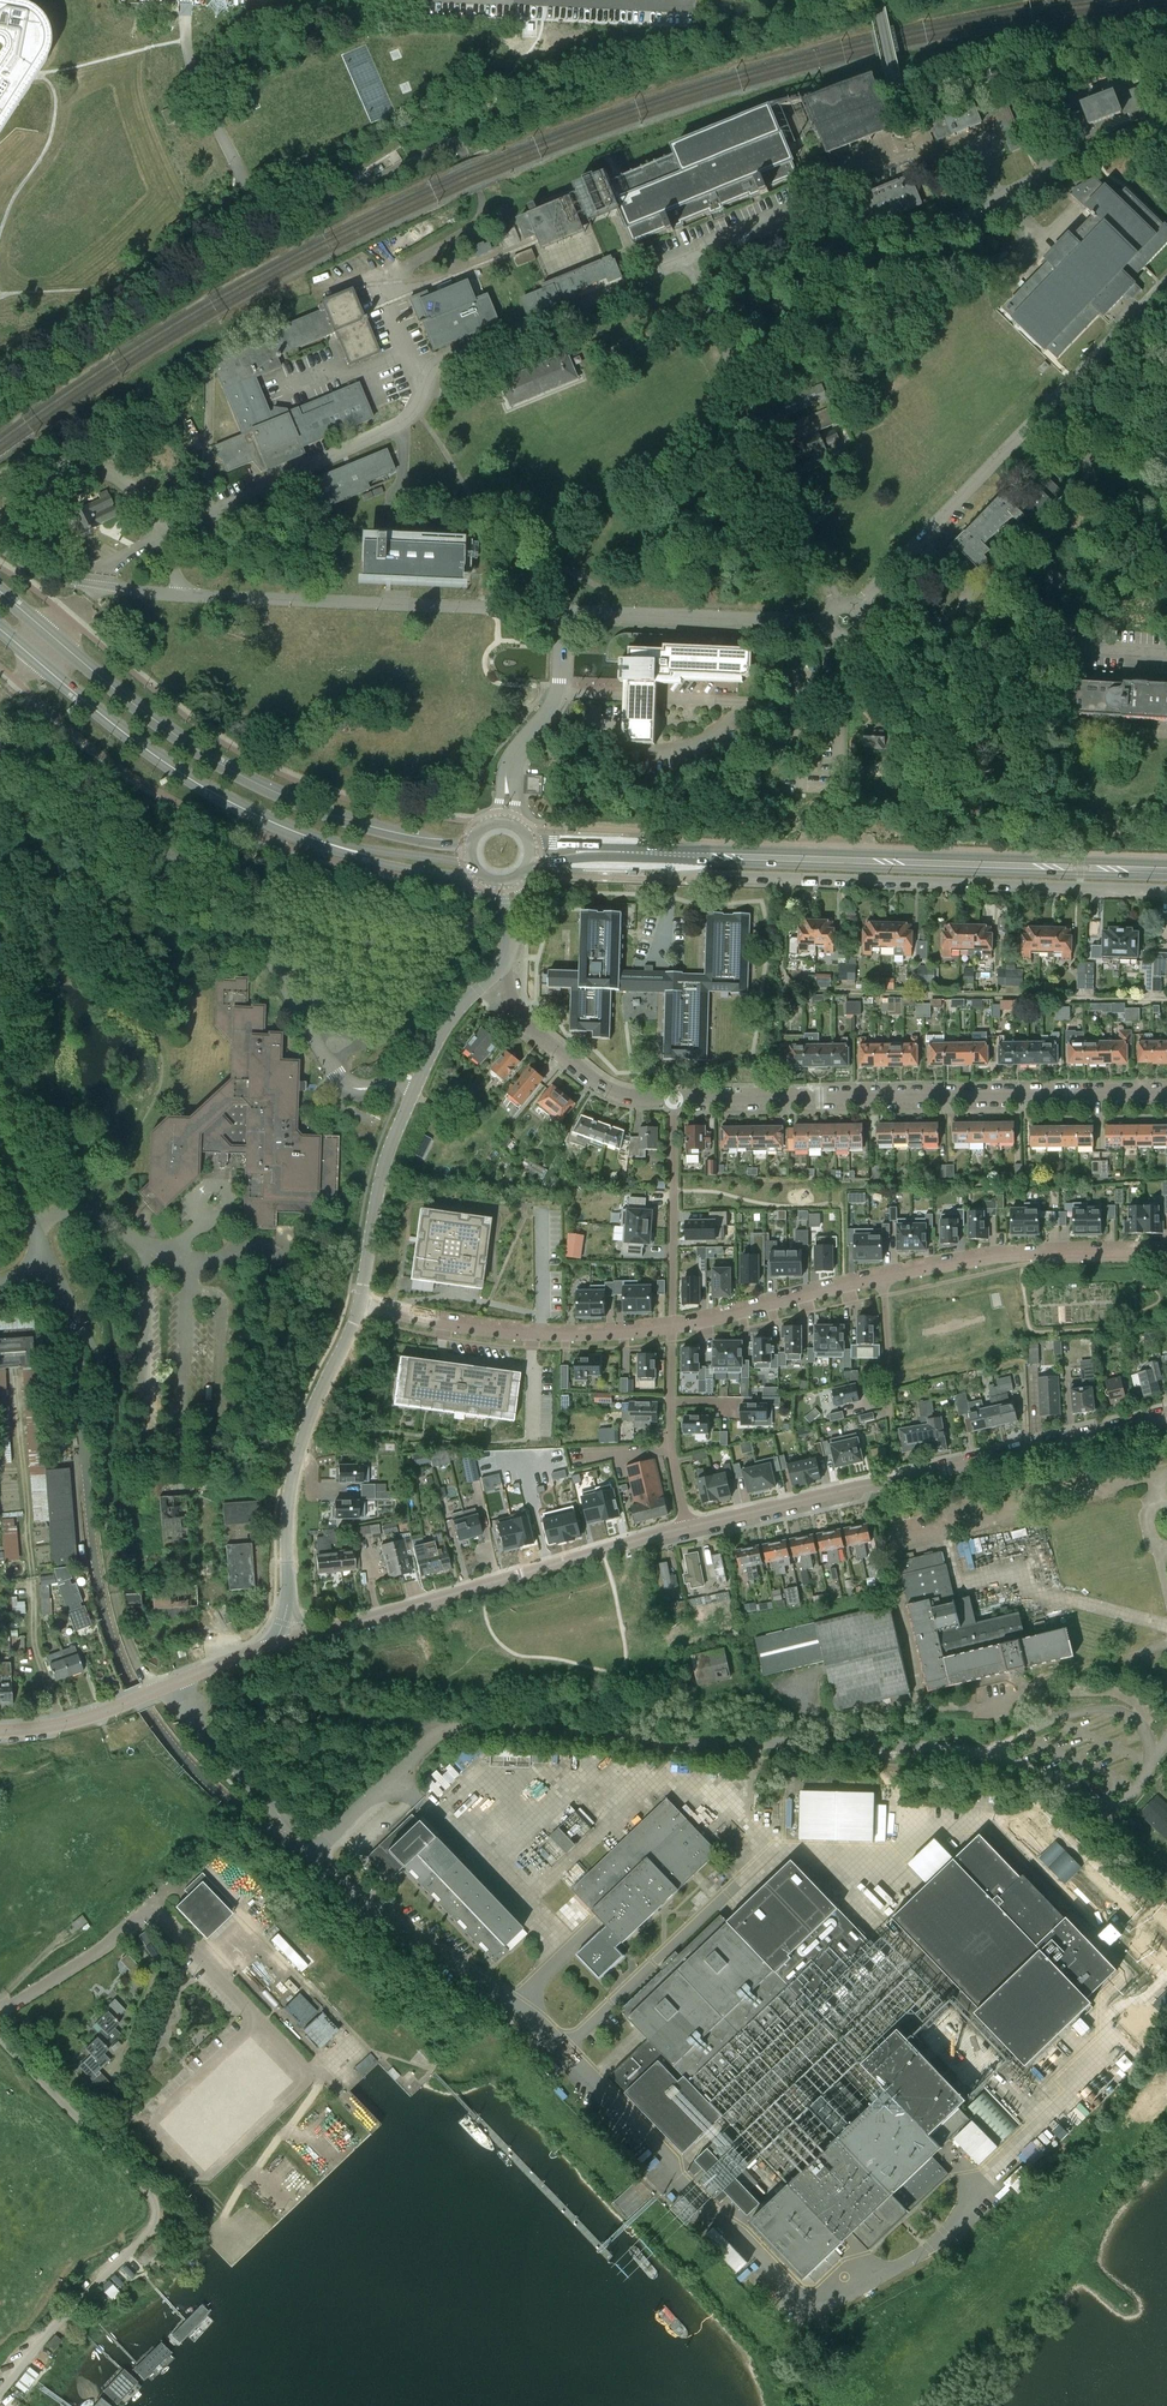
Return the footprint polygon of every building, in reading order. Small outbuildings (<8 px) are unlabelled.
[(43,74),(49,63),(51,59),(53,53),(53,43),(52,36),(50,31),(45,23),(40,18),(34,15),(29,13),(22,11),(0,8),(0,47),(2,48),(4,48),(6,49),(8,51),(8,53),(9,55),(8,57),(0,71),(0,147),(43,74)] [(395,112),(365,45),(341,56),(372,123),(395,112)] [(812,100),(803,102),(802,102),(805,109),(809,107),(817,127),(819,133),(884,106),(882,100),(873,79),(813,103),(812,100)] [(1114,94),(1082,106),(1084,110),(1064,118),(1074,145),(1146,117),(1135,90),(1115,98),(1114,94)] [(999,124),(1011,153),(1025,147),(1007,104),(994,109),(990,100),(976,107),(975,105),(944,117),(945,119),(931,125),(937,141),(952,135),(952,137),(983,125),(982,123),(996,117),(999,124)] [(536,205),(534,206),(530,208),(531,211),(526,214),(527,217),(519,220),(527,240),(587,215),(590,221),(591,224),(591,225),(592,225),(620,214),(619,216),(621,219),(623,220),(624,221),(622,223),(625,228),(627,228),(628,230),(629,230),(634,243),(667,229),(669,233),(674,231),(673,229),(683,225),(682,223),(709,212),(710,215),(723,210),(722,206),(750,195),(751,197),(761,193),(762,195),(768,192),(766,188),(797,175),(792,163),(794,162),(785,140),(772,109),(718,131),(674,149),(677,156),(667,160),(667,159),(666,160),(666,161),(657,165),(657,163),(656,164),(656,165),(644,170),(644,169),(643,169),(643,170),(634,174),(634,173),(633,173),(633,174),(624,178),(623,177),(623,179),(611,183),(607,175),(575,188),(576,191),(536,207),(536,205)] [(852,200),(852,201),(855,208),(849,210),(857,231),(921,204),(912,184),(906,186),(903,179),(852,200)] [(1073,195),(1087,209),(1087,208),(1094,215),(1092,218),(1093,219),(1074,239),(1070,235),(1043,264),(1046,267),(1004,311),(1014,320),(1013,320),(1046,351),(1048,349),(1057,359),(1101,314),(1104,317),(1125,296),(1133,297),(1140,290),(1131,281),(1166,244),(1166,227),(1165,225),(1164,227),(1126,191),(1118,200),(1106,189),(1095,179),(1076,189),(1072,194),(1073,195)] [(486,252),(491,250),(488,244),(483,246),(483,244),(473,248),(474,250),(469,252),(472,258),(477,256),(486,253),(486,252)] [(532,250),(513,257),(517,268),(536,260),(532,250)] [(996,269),(1010,255),(1006,251),(992,265),(996,269)] [(602,261),(597,263),(542,285),(544,290),(522,300),(528,315),(560,302),(560,303),(562,303),(562,302),(579,295),(577,291),(608,278),(610,282),(622,277),(615,261),(613,262),(611,257),(602,261)] [(418,297),(411,300),(420,322),(419,323),(420,324),(423,323),(434,351),(498,324),(486,296),(474,301),(466,282),(419,301),(418,297)] [(373,418),(370,411),(359,383),(288,413),(286,410),(274,409),(274,412),(270,414),(255,378),(281,367),(277,359),(281,358),(280,355),(285,353),(288,359),(299,354),(297,348),(336,332),(350,365),(380,353),(366,319),(364,320),(362,316),(361,313),(352,291),(321,303),(322,305),(318,307),(320,312),(224,351),(227,357),(217,361),(221,372),(217,374),(242,435),(215,446),(221,460),(223,460),(227,471),(253,461),(261,472),(267,469),(268,470),(304,455),(302,448),(373,418)] [(536,367),(501,381),(511,407),(578,379),(568,354),(557,358),(554,353),(535,361),(536,367)] [(1045,362),(1038,369),(1043,374),(1050,366),(1045,362)] [(774,422),(828,399),(822,384),(767,408),(774,422)] [(786,427),(778,431),(781,437),(780,438),(782,444),(800,436),(811,462),(793,470),(796,477),(831,462),(825,448),(840,441),(833,425),(840,422),(833,406),(786,427)] [(386,451),(312,481),(323,508),(368,489),(366,483),(394,471),(386,451)] [(966,565),(964,567),(961,570),(969,577),(977,569),(978,570),(979,571),(980,571),(981,571),(983,572),(984,571),(985,571),(986,570),(988,569),(988,568),(989,567),(989,566),(989,564),(989,562),(988,561),(988,560),(986,559),(993,551),(1025,518),(1032,525),(1052,504),(1053,505),(1064,494),(1045,476),(1034,487),(1038,491),(1027,503),(1009,486),(995,501),(997,503),(967,534),(965,532),(949,549),(966,565)] [(375,497),(383,494),(381,488),(372,492),(375,497)] [(89,530),(98,526),(99,526),(98,524),(117,515),(112,504),(113,504),(107,490),(98,495),(101,500),(88,506),(88,505),(71,514),(72,516),(69,517),(72,524),(75,522),(81,534),(82,534),(84,535),(89,533),(89,530)] [(371,492),(362,496),(364,502),(373,498),(371,492)] [(360,579),(382,580),(470,584),(472,541),(401,539),(361,538),(360,565),(361,565),(360,579)] [(1069,578),(1050,569),(1044,582),(1063,591),(1069,578)] [(619,636),(617,637),(616,638),(614,639),(613,640),(612,641),(611,643),(610,644),(609,646),(608,647),(608,649),(607,650),(607,652),(607,654),(606,663),(621,663),(620,678),(620,682),(625,682),(624,697),(623,733),(627,733),(627,736),(627,737),(627,738),(628,738),(628,740),(629,741),(630,742),(632,743),(633,743),(635,744),(655,745),(657,698),(657,684),(682,684),(682,680),(743,682),(743,678),(745,678),(746,678),(748,677),(749,677),(750,676),(751,675),(751,673),(752,672),(752,671),(753,650),(666,647),(666,636),(628,634),(626,634),(624,635),(622,635),(621,635),(619,636)] [(1161,686),(1149,686),(1149,685),(1135,684),(1135,685),(1125,684),(1125,686),(1077,683),(1076,715),(1123,718),(1123,719),(1166,721),(1166,687),(1161,686)] [(865,742),(865,746),(874,746),(874,749),(893,749),(893,744),(896,744),(897,722),(882,721),(875,728),(874,731),(865,730),(865,734),(864,734),(863,742),(865,742)] [(543,776),(530,775),(529,791),(536,792),(536,795),(542,795),(543,776)] [(732,994),(749,995),(751,914),(734,914),(734,915),(724,915),(724,913),(707,913),(706,975),(684,974),(684,973),(667,972),(667,974),(654,974),(654,966),(646,966),(645,973),(621,973),(623,913),(606,913),(606,914),(600,914),(600,912),(583,912),(581,972),(550,971),(549,988),(572,989),(571,1032),(588,1033),(588,1032),(594,1032),(594,1039),(611,1039),(612,990),(666,991),(664,1060),(681,1060),(681,1059),(691,1059),(691,1061),(708,1061),(710,992),(732,993),(732,994)] [(998,918),(997,931),(1005,931),(1006,918),(998,918)] [(817,946),(818,922),(803,921),(802,929),(800,929),(799,953),(808,953),(808,946),(817,946)] [(818,922),(817,946),(825,946),(825,954),(833,954),(834,930),(832,930),(832,923),(818,922)] [(881,934),(881,948),(895,948),(896,949),(896,935),(897,935),(897,924),(892,924),(891,922),(884,922),(883,924),(880,924),(880,934),(881,934)] [(880,934),(880,924),(868,924),(867,931),(865,931),(864,955),(872,955),(872,948),(881,948),(881,934),(880,934)] [(904,956),(911,956),(912,932),(910,932),(910,925),(897,924),(897,935),(896,935),(896,949),(895,948),(894,956),(895,956),(894,963),(903,963),(904,956)] [(960,951),(968,951),(968,957),(974,957),(975,951),(975,938),(977,938),(977,927),(971,927),(969,925),(963,925),(962,927),(960,926),(959,937),(960,937),(960,951)] [(952,950),(960,951),(960,937),(959,937),(960,926),(947,926),(946,933),(944,933),(943,957),(952,958),(952,950)] [(990,928),(977,927),(977,938),(975,938),(975,951),(983,951),(983,959),(991,959),(992,935),(990,935),(990,928)] [(1057,930),(1050,929),(1049,927),(1043,927),(1041,929),(1039,929),(1039,940),(1040,940),(1040,953),(1055,954),(1055,941),(1057,941),(1057,930)] [(1031,953),(1040,953),(1040,940),(1039,940),(1039,929),(1026,928),(1026,936),(1024,936),(1023,960),(1031,960),(1031,953)] [(1070,930),(1057,930),(1057,941),(1055,941),(1055,954),(1063,954),(1063,961),(1071,961),(1072,938),(1069,937),(1070,930)] [(1104,960),(1120,960),(1121,930),(1111,930),(1111,933),(1104,933),(1104,960)] [(1132,930),(1121,930),(1120,960),(1137,961),(1138,934),(1132,934),(1132,930)] [(928,943),(917,943),(917,954),(927,954),(928,943)] [(848,964),(847,964),(847,980),(855,980),(856,958),(848,958),(848,964)] [(1086,975),(1087,968),(1086,967),(1086,962),(1079,962),(1078,989),(1086,989),(1086,975)] [(1153,991),(1154,962),(1140,962),(1140,973),(1146,973),(1145,991),(1153,991)] [(1154,962),(1153,991),(1161,991),(1161,978),(1164,978),(1164,963),(1154,962)] [(926,983),(927,967),(920,966),(919,982),(926,983)] [(927,967),(926,983),(934,983),(935,967),(927,967)] [(965,969),(964,984),(974,984),(974,969),(965,969)] [(1015,969),(1006,969),(1006,985),(1022,986),(1023,970),(1015,969)] [(816,976),(800,976),(800,985),(815,985),(816,976)] [(276,1229),(276,1225),(276,1212),(318,1213),(319,1201),(337,1202),(339,1137),(297,1135),(299,1061),(281,1060),(282,1033),(268,1033),(268,1035),(264,1035),(265,1006),(251,1005),(251,1008),(247,1008),(248,978),(234,977),(234,980),(216,979),(215,1026),(232,1044),(231,1080),(189,1118),(168,1117),(151,1133),(149,1183),(139,1192),(149,1204),(147,1205),(157,1215),(199,1176),(200,1152),(218,1153),(218,1163),(228,1163),(228,1153),(246,1154),(244,1226),(262,1226),(261,1229),(276,1229)] [(886,979),(885,989),(894,990),(894,979),(886,979)] [(1045,983),(1045,995),(1054,995),(1054,983),(1045,983)] [(902,1007),(916,1007),(916,1004),(916,998),(902,998),(902,1007)] [(983,1000),(972,1000),(972,1008),(983,1008),(983,1000)] [(499,1043),(488,1034),(488,1032),(485,1029),(483,1030),(482,1029),(477,1036),(476,1035),(468,1045),(469,1046),(467,1048),(474,1054),(472,1057),(481,1065),(499,1043)] [(1112,1040),(1112,1063),(1127,1063),(1127,1044),(1131,1044),(1130,1032),(1121,1032),(1121,1040),(1112,1040)] [(1051,1036),(1043,1036),(1043,1041),(1043,1064),(1058,1064),(1057,1044),(1060,1044),(1060,1033),(1052,1033),(1052,1036),(1051,1036)] [(973,1041),(974,1065),(988,1064),(987,1034),(973,1034),(973,1041)] [(1154,1064),(1154,1040),(1145,1040),(1145,1035),(1139,1035),(1139,1063),(1153,1063),(1154,1064)] [(945,1065),(944,1042),(944,1036),(926,1036),(926,1043),(930,1043),(930,1065),(945,1065)] [(1000,1065),(1014,1064),(1014,1041),(1006,1041),(1006,1036),(999,1036),(1000,1065)] [(1084,1041),(1075,1041),(1075,1036),(1069,1036),(1069,1064),(1084,1064),(1084,1041)] [(902,1042),(903,1067),(904,1067),(904,1065),(918,1065),(918,1037),(912,1037),(912,1042),(902,1042)] [(805,1043),(797,1044),(797,1038),(791,1039),(791,1067),(806,1067),(805,1043)] [(834,1043),(834,1066),(849,1066),(848,1049),(848,1038),(842,1038),(842,1043),(834,1043)] [(875,1043),(867,1043),(866,1038),(860,1038),(861,1066),(875,1066),(875,1043)] [(1090,1065),(1099,1065),(1098,1040),(1084,1041),(1084,1064),(1090,1064),(1090,1065)] [(1112,1040),(1098,1040),(1099,1065),(1106,1065),(1106,1063),(1112,1063),(1112,1040)] [(1166,1064),(1166,1040),(1154,1040),(1154,1064),(1166,1064)] [(974,1065),(973,1041),(959,1042),(959,1066),(967,1066),(967,1065),(974,1065)] [(1021,1066),(1029,1065),(1028,1041),(1014,1041),(1014,1064),(1021,1064),(1021,1066)] [(1043,1041),(1028,1041),(1029,1065),(1037,1065),(1037,1064),(1043,1064),(1043,1041)] [(875,1067),(889,1067),(889,1042),(875,1043),(875,1066),(875,1067)] [(902,1042),(889,1042),(889,1067),(903,1067),(902,1042)] [(951,1066),(959,1066),(959,1042),(944,1042),(945,1065),(951,1065),(951,1066)] [(812,1068),(820,1068),(820,1043),(805,1043),(806,1067),(812,1067),(812,1068)] [(834,1043),(820,1043),(820,1068),(828,1068),(828,1066),(834,1066),(834,1043)] [(520,1062),(515,1057),(515,1056),(515,1055),(515,1053),(513,1052),(511,1052),(510,1052),(509,1053),(507,1051),(492,1070),(493,1071),(493,1072),(492,1073),(492,1075),(493,1075),(493,1076),(494,1077),(495,1077),(497,1077),(499,1077),(500,1076),(505,1081),(520,1062)] [(531,1068),(510,1094),(523,1105),(544,1079),(538,1073),(537,1071),(535,1069),(533,1069),(531,1068)] [(549,1115),(565,1094),(560,1090),(558,1090),(553,1086),(538,1106),(549,1115)] [(571,1099),(565,1094),(549,1115),(560,1124),(576,1105),(572,1101),(571,1099)] [(590,1138),(597,1122),(583,1117),(574,1133),(590,1138)] [(597,1122),(590,1138),(588,1144),(603,1150),(605,1144),(611,1127),(597,1122)] [(984,1143),(999,1143),(999,1123),(984,1124),(984,1143)] [(999,1123),(999,1143),(1014,1143),(1014,1123),(999,1123)] [(909,1144),(924,1144),(923,1124),(909,1125),(909,1144)] [(923,1124),(924,1144),(939,1144),(938,1124),(923,1124)] [(955,1144),(970,1143),(970,1124),(955,1124),(955,1144)] [(970,1143),(984,1143),(984,1124),(970,1124),(970,1143)] [(836,1148),(850,1148),(849,1125),(836,1126),(836,1148)] [(849,1125),(850,1148),(864,1148),(863,1125),(849,1125)] [(879,1145),(894,1144),(894,1125),(879,1125),(879,1145)] [(894,1144),(909,1144),(909,1125),(894,1125),(894,1144)] [(722,1128),(723,1148),(723,1153),(728,1153),(728,1148),(738,1148),(738,1126),(732,1126),(731,1128),(722,1128)] [(744,1126),(738,1126),(738,1148),(748,1148),(748,1151),(753,1151),(753,1128),(745,1128),(744,1126)] [(759,1151),(759,1148),(768,1148),(768,1126),(762,1126),(760,1128),(753,1128),(753,1151),(759,1151)] [(783,1128),(775,1128),(773,1126),(768,1126),(768,1148),(768,1151),(770,1152),(773,1152),(775,1150),(778,1150),(778,1152),(783,1152),(783,1148),(783,1128)] [(795,1148),(809,1148),(809,1126),(794,1126),(794,1129),(789,1129),(789,1151),(795,1151),(795,1148)] [(809,1148),(822,1148),(822,1126),(809,1126),(809,1148)] [(822,1148),(836,1148),(836,1126),(822,1126),(822,1148)] [(1153,1146),(1166,1146),(1166,1126),(1153,1127),(1153,1146)] [(611,1127),(605,1144),(621,1149),(620,1154),(629,1156),(629,1157),(631,1142),(623,1140),(625,1132),(611,1127)] [(631,1162),(632,1157),(647,1157),(646,1149),(659,1149),(658,1127),(640,1127),(640,1141),(631,1141),(631,1142),(629,1157),(629,1156),(627,1170),(631,1170),(632,1162),(631,1162)] [(705,1127),(687,1127),(687,1155),(699,1155),(699,1153),(703,1153),(705,1150),(706,1150),(706,1143),(711,1143),(711,1133),(709,1133),(705,1131),(705,1127)] [(1048,1147),(1063,1147),(1063,1127),(1048,1128),(1048,1147)] [(1063,1147),(1078,1147),(1078,1127),(1063,1127),(1063,1147)] [(1078,1127),(1078,1147),(1093,1147),(1093,1127),(1078,1127)] [(1107,1147),(1122,1147),(1122,1127),(1107,1127),(1107,1147)] [(1122,1147),(1138,1147),(1137,1127),(1122,1127),(1122,1147)] [(1138,1147),(1153,1146),(1153,1127),(1137,1127),(1138,1147)] [(1032,1148),(1048,1147),(1048,1128),(1032,1128),(1032,1148)] [(507,1135),(498,1145),(504,1150),(512,1139),(507,1135)] [(432,1140),(424,1136),(414,1157),(423,1160),(432,1140)] [(706,1161),(706,1174),(706,1175),(717,1175),(716,1161),(706,1161)] [(1108,1161),(1100,1161),(1100,1175),(1108,1175),(1108,1161)] [(529,1172),(532,1174),(541,1179),(546,1170),(534,1163),(529,1172)] [(880,1165),(872,1166),(873,1180),(881,1180),(880,1165)] [(940,1179),(947,1179),(947,1165),(939,1165),(940,1179)] [(1026,1178),(1034,1178),(1034,1165),(1025,1165),(1026,1178)] [(652,1189),(665,1189),(665,1182),(653,1181),(652,1189)] [(865,1194),(848,1194),(848,1202),(865,1202),(865,1194)] [(621,1227),(624,1227),(624,1226),(651,1228),(652,1221),(654,1221),(654,1212),(647,1211),(647,1207),(646,1207),(646,1199),(630,1197),(629,1210),(622,1210),(621,1227)] [(1025,1203),(1025,1209),(1025,1237),(1035,1237),(1035,1235),(1040,1235),(1039,1203),(1025,1203)] [(1087,1206),(1088,1206),(1088,1203),(1073,1203),(1073,1235),(1078,1235),(1078,1237),(1088,1236),(1087,1206)] [(1158,1204),(1144,1204),(1144,1207),(1144,1234),(1162,1234),(1162,1222),(1159,1222),(1159,1216),(1158,1216),(1158,1204)] [(1087,1206),(1088,1236),(1097,1236),(1097,1234),(1102,1234),(1102,1206),(1088,1206),(1087,1206)] [(1126,1234),(1144,1234),(1144,1207),(1129,1207),(1129,1220),(1128,1220),(1128,1221),(1126,1221),(1126,1234)] [(491,1219),(420,1209),(410,1280),(481,1290),(491,1219)] [(969,1240),(987,1240),(987,1233),(987,1228),(984,1228),(984,1216),(997,1216),(997,1209),(969,1209),(969,1219),(969,1229),(969,1240)] [(1016,1237),(1025,1237),(1025,1209),(1011,1209),(1011,1235),(1015,1235),(1016,1237)] [(943,1247),(954,1247),(953,1245),(958,1245),(958,1227),(965,1227),(964,1210),(957,1210),(957,1214),(941,1215),(941,1245),(943,1245),(943,1247)] [(723,1226),(725,1226),(728,1226),(727,1212),(709,1212),(709,1219),(709,1222),(705,1222),(687,1222),(687,1241),(716,1240),(723,1240),(723,1226)] [(933,1214),(926,1214),(926,1219),(911,1219),(911,1225),(912,1225),(912,1250),(916,1250),(916,1252),(926,1252),(926,1228),(933,1228),(933,1214)] [(820,1228),(820,1215),(810,1215),(810,1228),(820,1228)] [(908,1250),(912,1250),(912,1225),(911,1225),(911,1219),(897,1219),(898,1225),(898,1252),(908,1252),(908,1250)] [(869,1229),(869,1262),(879,1262),(879,1260),(883,1260),(883,1238),(890,1238),(890,1224),(883,1224),(883,1229),(869,1229)] [(651,1235),(651,1228),(624,1226),(624,1227),(622,1255),(642,1256),(643,1248),(644,1248),(644,1244),(652,1245),(653,1235),(651,1235)] [(869,1262),(869,1229),(847,1230),(847,1243),(855,1243),(855,1261),(859,1261),(859,1263),(869,1262)] [(787,1250),(787,1277),(802,1276),(802,1245),(809,1245),(808,1231),(796,1231),(796,1250),(787,1250)] [(765,1242),(765,1233),(762,1233),(763,1236),(753,1236),(754,1257),(742,1257),(742,1283),(758,1283),(758,1272),(760,1272),(760,1266),(765,1266),(765,1260),(765,1242)] [(569,1234),(566,1258),(581,1260),(585,1236),(569,1234)] [(833,1271),(832,1248),(837,1248),(837,1237),(815,1237),(816,1271),(833,1271)] [(787,1277),(787,1250),(777,1250),(777,1242),(765,1242),(765,1260),(772,1260),(772,1277),(787,1277)] [(707,1287),(707,1259),(707,1257),(699,1257),(699,1279),(684,1279),(684,1304),(700,1304),(700,1287),(707,1287)] [(714,1297),(730,1296),(730,1265),(714,1265),(714,1297)] [(615,1281),(615,1282),(615,1295),(624,1295),(624,1312),(628,1312),(628,1314),(638,1314),(638,1284),(638,1281),(615,1281)] [(615,1296),(615,1295),(615,1282),(605,1283),(605,1286),(591,1286),(591,1289),(592,1319),(602,1319),(602,1317),(606,1317),(606,1296),(615,1296)] [(652,1284),(638,1284),(638,1314),(648,1314),(648,1312),(652,1312),(652,1284)] [(582,1319),(592,1319),(591,1289),(577,1289),(577,1317),(582,1317),(582,1319)] [(851,1345),(851,1350),(851,1359),(859,1359),(859,1350),(872,1350),(872,1359),(880,1359),(880,1345),(873,1345),(873,1334),(874,1334),(874,1328),(877,1328),(877,1317),(858,1317),(858,1345),(851,1345)] [(808,1348),(808,1362),(816,1362),(816,1357),(830,1357),(830,1326),(826,1326),(826,1324),(816,1324),(816,1348),(808,1348)] [(830,1326),(830,1357),(844,1357),(844,1367),(851,1367),(851,1359),(851,1350),(844,1350),(844,1324),(833,1324),(834,1326),(830,1326)] [(779,1355),(779,1366),(787,1366),(787,1360),(801,1360),(801,1346),(802,1346),(802,1337),(801,1337),(801,1326),(783,1326),(783,1338),(786,1338),(786,1343),(787,1343),(787,1352),(779,1352),(779,1355)] [(1154,1332),(1144,1334),(1146,1343),(1156,1341),(1154,1332)] [(755,1369),(779,1369),(779,1366),(779,1355),(771,1355),(771,1339),(767,1339),(767,1337),(757,1337),(757,1339),(755,1339),(755,1350),(754,1350),(754,1360),(755,1360),(755,1369)] [(0,1340),(0,1368),(35,1366),(33,1338),(0,1340)] [(728,1342),(728,1373),(742,1373),(742,1378),(750,1378),(750,1361),(742,1361),(742,1340),(732,1340),(732,1342),(728,1342)] [(728,1373),(728,1342),(714,1342),(714,1373),(728,1373)] [(699,1381),(706,1381),(706,1367),(699,1367),(699,1348),(695,1348),(695,1346),(685,1346),(685,1348),(683,1348),(683,1375),(699,1375),(699,1381)] [(1039,1350),(1029,1350),(1030,1364),(1040,1364),(1039,1350)] [(641,1353),(641,1354),(639,1354),(639,1382),(656,1382),(655,1354),(651,1354),(651,1353),(641,1353)] [(576,1379),(588,1379),(588,1377),(589,1377),(589,1376),(602,1376),(602,1357),(590,1357),(589,1359),(583,1359),(583,1360),(575,1360),(575,1367),(576,1367),(576,1379)] [(446,1362),(401,1358),(394,1406),(513,1419),(518,1370),(446,1362)] [(1094,1363),(1093,1361),(1081,1362),(1083,1379),(1071,1380),(1071,1385),(1074,1414),(1096,1411),(1093,1388),(1096,1388),(1094,1363)] [(1164,1379),(1163,1375),(1159,1361),(1147,1364),(1149,1371),(1139,1374),(1145,1396),(1160,1392),(1157,1381),(1164,1379)] [(990,1374),(989,1368),(975,1372),(976,1377),(990,1374)] [(1059,1377),(1039,1378),(1041,1416),(1061,1415),(1059,1377)] [(1106,1381),(1108,1389),(1107,1389),(1106,1392),(1106,1395),(1109,1397),(1110,1397),(1112,1405),(1127,1401),(1125,1394),(1130,1392),(1127,1381),(1122,1382),(1121,1377),(1106,1381)] [(1012,1383),(995,1387),(997,1397),(999,1406),(1003,1425),(1018,1422),(1014,1403),(1007,1404),(1004,1392),(1014,1390),(1012,1383)] [(861,1396),(859,1386),(856,1387),(856,1385),(830,1391),(833,1407),(845,1404),(845,1405),(853,1403),(860,1401),(859,1397),(861,1396)] [(989,1389),(992,1398),(990,1398),(992,1408),(983,1409),(987,1429),(1003,1425),(999,1406),(997,1397),(995,1387),(989,1389)] [(596,1394),(596,1403),(612,1403),(612,1394),(596,1394)] [(956,1396),(958,1413),(970,1410),(966,1394),(956,1396)] [(570,1410),(569,1396),(561,1396),(562,1410),(570,1410)] [(780,1406),(780,1398),(759,1398),(759,1405),(757,1405),(749,1405),(741,1405),(741,1424),(754,1424),(754,1422),(755,1422),(755,1421),(768,1421),(768,1406),(780,1406)] [(623,1412),(658,1412),(658,1403),(630,1402),(630,1403),(623,1403),(623,1412)] [(933,1412),(927,1413),(925,1402),(918,1403),(920,1417),(922,1426),(899,1430),(903,1453),(933,1448),(934,1452),(947,1450),(942,1418),(934,1419),(933,1412)] [(810,1422),(819,1413),(813,1408),(804,1417),(810,1422)] [(987,1429),(983,1409),(969,1413),(971,1418),(966,1419),(969,1433),(987,1429)] [(657,1422),(658,1412),(623,1412),(623,1420),(630,1421),(630,1422),(635,1422),(635,1427),(651,1428),(651,1422),(657,1422)] [(843,1412),(829,1415),(831,1422),(844,1419),(843,1412)] [(873,1413),(859,1416),(861,1423),(875,1420),(873,1413)] [(709,1417),(685,1417),(685,1421),(683,1421),(683,1432),(685,1432),(685,1433),(709,1433),(709,1417)] [(599,1429),(599,1443),(599,1444),(619,1443),(618,1428),(599,1429)] [(843,1436),(850,1464),(863,1461),(856,1433),(843,1436)] [(850,1464),(843,1436),(830,1440),(836,1468),(850,1464)] [(828,1441),(821,1443),(824,1457),(831,1455),(828,1441)] [(824,1457),(821,1443),(815,1444),(818,1458),(824,1457)] [(873,1458),(887,1455),(886,1447),(871,1450),(873,1458)] [(448,1451),(429,1451),(432,1467),(451,1463),(448,1451)] [(708,1458),(707,1451),(693,1454),(694,1461),(708,1458)] [(428,1454),(413,1456),(415,1466),(430,1463),(428,1454)] [(784,1455),(778,1457),(781,1471),(788,1469),(784,1455)] [(474,1456),(462,1458),(467,1482),(479,1479),(474,1456)] [(755,1462),(756,1465),(763,1492),(770,1491),(770,1488),(776,1487),(772,1473),(781,1471),(778,1457),(755,1462)] [(815,1457),(802,1460),(808,1484),(815,1482),(815,1481),(821,1480),(815,1457)] [(665,1498),(664,1499),(654,1459),(627,1466),(636,1505),(632,1507),(636,1523),(669,1515),(665,1498)] [(789,1464),(794,1486),(800,1485),(800,1486),(808,1484),(802,1460),(789,1464)] [(740,1463),(733,1465),(736,1479),(743,1477),(740,1463)] [(756,1465),(743,1468),(749,1493),(755,1492),(755,1494),(763,1492),(756,1465)] [(346,1466),(339,1466),(339,1468),(337,1468),(337,1478),(339,1478),(339,1482),(346,1482),(346,1483),(354,1483),(354,1482),(363,1482),(369,1482),(369,1466),(354,1466),(346,1466)] [(717,1499),(734,1496),(727,1467),(710,1470),(717,1499)] [(412,1478),(410,1468),(403,1469),(405,1479),(412,1478)] [(62,1565),(64,1564),(77,1563),(70,1469),(46,1471),(53,1565),(62,1565)] [(421,1470),(415,1472),(416,1479),(423,1477),(421,1470)] [(717,1499),(710,1470),(694,1474),(701,1503),(717,1499)] [(582,1482),(580,1474),(572,1476),(574,1484),(582,1482)] [(493,1485),(491,1476),(481,1478),(483,1487),(493,1485)] [(473,1503),(484,1501),(482,1488),(472,1489),(473,1503)] [(604,1519),(603,1519),(604,1520),(619,1516),(613,1490),(597,1494),(597,1495),(598,1495),(604,1519)] [(186,1544),(185,1495),(158,1496),(160,1545),(186,1544)] [(598,1495),(597,1495),(583,1499),(589,1522),(603,1519),(604,1519),(598,1495)] [(255,1588),(266,1587),(261,1523),(262,1523),(260,1502),(223,1504),(225,1526),(226,1526),(227,1545),(226,1545),(229,1591),(255,1589),(255,1588)] [(335,1518),(365,1518),(365,1502),(335,1502),(335,1506),(333,1506),(333,1516),(335,1516),(335,1518)] [(463,1512),(470,1538),(482,1534),(475,1508),(463,1512)] [(470,1538),(463,1512),(451,1515),(458,1541),(470,1538)] [(560,1516),(566,1542),(574,1540),(573,1537),(581,1536),(575,1512),(560,1516)] [(558,1544),(566,1542),(560,1516),(544,1519),(550,1543),(558,1541),(558,1544)] [(512,1521),(512,1522),(513,1522),(519,1546),(518,1546),(518,1547),(534,1543),(527,1517),(512,1521)] [(20,1560),(17,1526),(15,1526),(14,1519),(3,1519),(3,1527),(2,1527),(3,1548),(0,1548),(0,1561),(4,1561),(20,1560)] [(513,1522),(512,1522),(497,1526),(503,1549),(518,1546),(519,1546),(513,1522)] [(382,1526),(384,1534),(398,1531),(396,1523),(382,1526)] [(857,1526),(863,1558),(868,1557),(865,1543),(871,1542),(868,1524),(857,1526)] [(366,1538),(380,1536),(379,1525),(365,1527),(366,1538)] [(863,1558),(857,1526),(845,1528),(849,1546),(855,1545),(858,1559),(863,1558)] [(1026,1528),(1011,1532),(1013,1539),(1027,1535),(1026,1528)] [(836,1529),(829,1530),(836,1563),(841,1562),(838,1548),(844,1547),(841,1529),(836,1530),(836,1529)] [(836,1563),(829,1530),(823,1532),(823,1533),(818,1534),(821,1552),(828,1550),(831,1564),(836,1563)] [(414,1554),(413,1548),(411,1533),(399,1535),(400,1541),(403,1540),(405,1548),(394,1551),(395,1554),(400,1575),(412,1572),(408,1555),(414,1554)] [(335,1536),(336,1544),(354,1542),(354,1539),(353,1534),(347,1534),(347,1535),(335,1536)] [(809,1534),(802,1536),(808,1569),(814,1568),(811,1554),(817,1553),(814,1535),(809,1536),(809,1534)] [(341,1571),(339,1552),(332,1552),(331,1544),(336,1544),(335,1536),(317,1537),(318,1573),(341,1571)] [(808,1569),(802,1536),(795,1537),(796,1538),(791,1539),(794,1557),(801,1556),(804,1570),(808,1569)] [(403,1540),(400,1541),(381,1545),(384,1556),(395,1554),(394,1551),(405,1548),(403,1540)] [(434,1542),(441,1571),(451,1568),(443,1540),(434,1542)] [(775,1541),(781,1574),(786,1573),(785,1566),(791,1565),(790,1558),(787,1540),(782,1541),(782,1540),(775,1541)] [(777,1575),(781,1574),(775,1541),(768,1542),(769,1544),(764,1545),(767,1563),(774,1561),(777,1575)] [(431,1573),(441,1571),(434,1542),(425,1545),(431,1573)] [(420,1576),(431,1573),(425,1545),(413,1548),(414,1554),(420,1576)] [(754,1545),(748,1547),(754,1580),(759,1579),(756,1565),(763,1564),(759,1546),(755,1547),(754,1545)] [(754,1580),(748,1547),(741,1548),(741,1549),(736,1550),(743,1582),(754,1580)] [(339,1552),(341,1571),(356,1569),(360,1568),(359,1551),(354,1552),(354,1550),(339,1552)] [(902,1576),(909,1605),(908,1605),(910,1615),(911,1615),(912,1622),(913,1628),(914,1628),(916,1636),(915,1636),(917,1641),(919,1649),(920,1654),(922,1662),(923,1668),(925,1673),(924,1673),(926,1679),(926,1678),(928,1686),(929,1692),(1008,1673),(1016,1671),(1024,1676),(1027,1671),(1025,1670),(1025,1668),(1075,1656),(1068,1628),(1037,1635),(1025,1638),(1020,1614),(976,1624),(970,1597),(955,1601),(946,1565),(945,1566),(944,1561),(945,1561),(943,1552),(899,1563),(901,1571),(903,1571),(904,1575),(902,1576)] [(400,1575),(395,1554),(384,1556),(389,1578),(400,1575)] [(710,1556),(714,1584),(725,1582),(721,1554),(710,1556)] [(694,1555),(681,1557),(686,1590),(699,1588),(694,1555)] [(882,1577),(878,1555),(870,1556),(871,1565),(868,1566),(871,1578),(875,1578),(876,1585),(882,1577)] [(660,1592),(675,1590),(674,1577),(665,1578),(663,1565),(657,1565),(660,1592)] [(82,1602),(76,1583),(71,1585),(69,1580),(71,1579),(67,1567),(54,1569),(57,1584),(74,1632),(91,1626),(88,1617),(89,1616),(88,1613),(87,1613),(84,1606),(81,1607),(80,1603),(82,1602)] [(836,1568),(830,1569),(833,1580),(838,1579),(836,1568)] [(810,1584),(807,1570),(801,1571),(803,1586),(810,1584)] [(55,1584),(54,1576),(40,1578),(40,1586),(44,1586),(49,1585),(55,1584)] [(871,1578),(867,1579),(868,1587),(876,1585),(875,1578),(871,1578)] [(44,1586),(40,1586),(38,1586),(39,1617),(49,1616),(49,1600),(49,1585),(44,1586)] [(788,1608),(798,1606),(801,1605),(798,1587),(785,1590),(788,1607),(788,1608)] [(184,1606),(189,1606),(188,1590),(149,1593),(150,1610),(165,1609),(166,1617),(185,1615),(184,1606)] [(774,1603),(782,1601),(780,1591),(772,1593),(774,1603)] [(730,1599),(729,1592),(717,1595),(718,1601),(730,1599)] [(124,1610),(137,1610),(137,1593),(123,1593),(124,1610)] [(815,1603),(830,1600),(828,1593),(813,1596),(815,1603)] [(17,1597),(11,1597),(11,1615),(25,1615),(25,1607),(24,1607),(24,1603),(17,1603),(17,1597)] [(701,1598),(688,1600),(689,1607),(702,1605),(701,1598)] [(679,1602),(667,1605),(668,1611),(674,1610),(675,1618),(686,1615),(685,1608),(687,1608),(686,1601),(679,1602)] [(760,1604),(761,1611),(773,1609),(772,1602),(760,1604)] [(744,1605),(745,1613),(756,1611),(755,1603),(744,1605)] [(825,1661),(833,1695),(837,1711),(867,1703),(870,1718),(896,1712),(894,1701),(911,1697),(910,1693),(911,1693),(891,1606),(816,1623),(816,1624),(756,1638),(764,1675),(825,1661)] [(1033,1634),(1031,1624),(1024,1626),(1027,1636),(1033,1634)] [(11,1638),(11,1647),(24,1646),(24,1638),(11,1638)] [(74,1646),(60,1651),(69,1676),(84,1671),(74,1646)] [(699,1685),(730,1678),(724,1650),(693,1657),(699,1685)] [(69,1676),(60,1651),(46,1656),(55,1681),(69,1676)] [(13,1704),(11,1681),(10,1664),(0,1664),(0,1704),(13,1704)] [(524,1747),(489,1746),(489,1756),(523,1757),(524,1747)] [(436,1796),(462,1772),(449,1758),(438,1769),(436,1767),(421,1781),(436,1796)] [(804,1776),(804,1790),(832,1791),(832,1777),(804,1776)] [(874,1841),(875,1793),(802,1791),(801,1839),(874,1841)] [(1140,1814),(1166,1839),(1166,1805),(1157,1796),(1140,1814)] [(601,1931),(576,1954),(600,1979),(625,1956),(617,1947),(623,1942),(623,1943),(719,1852),(668,1798),(572,1889),(607,1926),(602,1931),(601,1931)] [(589,1832),(592,1829),(576,1812),(550,1837),(566,1854),(576,1844),(578,1843),(589,1832)] [(504,1946),(522,1929),(457,1860),(435,1837),(434,1838),(412,1814),(367,1857),(389,1880),(404,1867),(409,1872),(412,1870),(419,1878),(416,1880),(431,1895),(434,1893),(441,1900),(438,1903),(456,1922),(459,1920),(467,1928),(464,1930),(478,1945),(481,1942),(489,1950),(486,1953),(495,1963),(508,1950),(504,1946)] [(1024,1875),(1021,1877),(980,1835),(893,1918),(979,2009),(975,2013),(1026,2067),(1092,2003),(1088,1999),(1117,1970),(1067,1918),(1066,1919),(1024,1875)] [(909,1865),(926,1883),(953,1857),(936,1839),(909,1865)] [(1082,1867),(1056,1841),(1039,1858),(1065,1884),(1082,1867)] [(680,1955),(676,1951),(660,1967),(664,1970),(622,2010),(649,2039),(611,2075),(622,2087),(627,2092),(626,2093),(684,2154),(722,2118),(724,2116),(712,2103),(875,1947),(791,1860),(727,1921),(722,1915),(680,1955)] [(189,1895),(183,1900),(176,1907),(204,1936),(235,1906),(202,1873),(184,1890),(189,1895)] [(87,1923),(83,1918),(72,1926),(74,1929),(71,1931),(70,1932),(72,1935),(77,1931),(87,1923)] [(1095,1938),(1106,1948),(1119,1934),(1108,1924),(1095,1938)] [(308,1966),(278,1934),(271,1941),(301,1972),(308,1966)] [(161,1953),(154,1942),(146,1947),(154,1958),(161,1953)] [(127,1955),(121,1961),(130,1970),(136,1964),(127,1955)] [(299,1991),(282,2007),(302,2028),(300,2030),(317,2048),(336,2031),(299,1991)] [(1153,2005),(1166,2020),(1166,1991),(1153,2005)] [(107,2011),(95,2023),(103,2031),(101,2034),(105,2037),(103,2039),(109,2045),(121,2034),(115,2028),(120,2023),(118,2021),(120,2019),(118,2017),(126,2010),(115,1999),(107,2006),(109,2007),(106,2010),(107,2011)] [(91,2055),(83,2062),(97,2076),(89,2084),(102,2098),(114,2086),(99,2070),(110,2060),(104,2053),(109,2049),(107,2047),(109,2045),(103,2039),(105,2037),(101,2034),(85,2049),(91,2055)] [(251,2038),(164,2121),(202,2161),(289,2078),(251,2038)] [(873,2074),(888,2091),(750,2222),(805,2279),(809,2275),(816,2283),(843,2258),(835,2250),(854,2232),(871,2250),(950,2175),(933,2157),(943,2148),(942,2147),(971,2119),(960,2108),(967,2100),(909,2039),(873,2074)] [(1054,2055),(1056,2057),(1059,2054),(1052,2047),(1045,2054),(1050,2059),(1054,2055)] [(841,2084),(833,2091),(856,2115),(864,2108),(841,2084)] [(797,2085),(788,2093),(806,2111),(814,2103),(797,2085)] [(1019,2125),(985,2091),(966,2109),(999,2144),(1019,2125)] [(954,2138),(980,2165),(998,2147),(973,2121),(954,2138)] [(746,2160),(736,2149),(722,2163),(709,2149),(688,2168),(695,2175),(703,2167),(710,2174),(701,2182),(708,2189),(716,2181),(722,2187),(714,2195),(721,2202),(729,2194),(749,2215),(760,2203),(758,2201),(764,2196),(755,2186),(749,2192),(732,2174),(746,2160)] [(1012,2185),(1019,2178),(1026,2171),(1021,2166),(1004,2183),(1009,2188),(1012,2185)] [(748,2263),(715,2228),(708,2234),(704,2238),(738,2273),(740,2271),(748,2263)] [(144,2267),(161,2251),(153,2242),(136,2258),(144,2267)] [(937,2254),(924,2261),(928,2268),(940,2260),(937,2254)] [(113,2284),(104,2292),(112,2301),(121,2293),(113,2284)] [(201,2307),(164,2338),(173,2348),(209,2317),(201,2307)] [(55,2335),(47,2345),(54,2350),(62,2341),(55,2335)] [(134,2379),(163,2352),(151,2339),(122,2365),(134,2379)] [(30,2367),(16,2385),(25,2392),(39,2374),(30,2367)] [(116,2367),(95,2392),(111,2405),(132,2382),(116,2367)]
